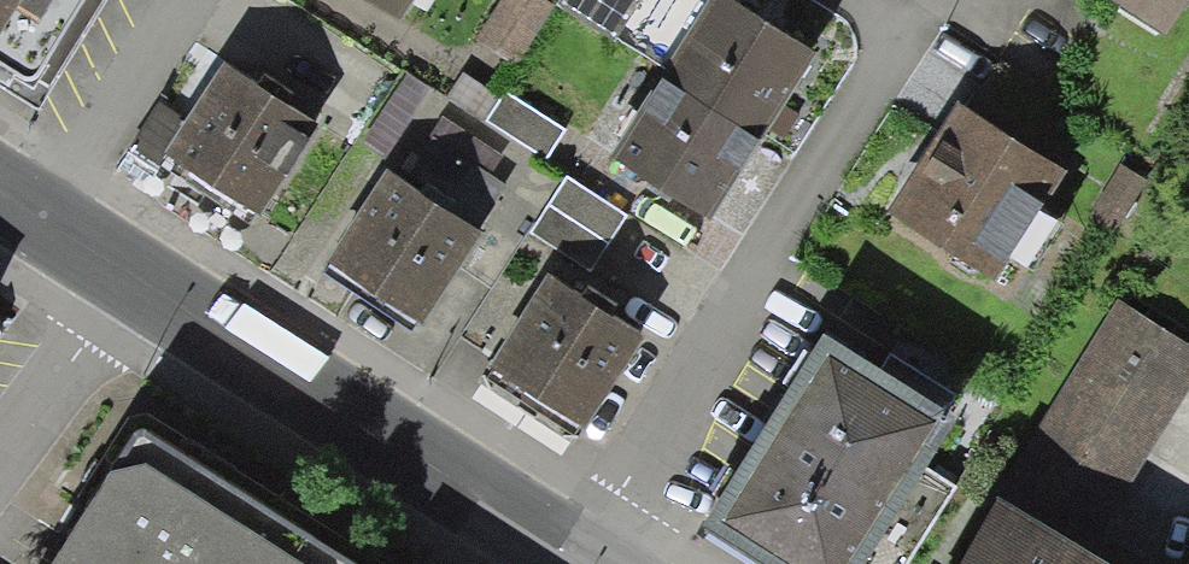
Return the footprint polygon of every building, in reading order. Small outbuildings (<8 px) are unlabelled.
[(25,88),(80,0),(0,0),(0,72),(25,88)] [(415,0),(365,0),(402,22),(415,0)] [(645,0),(508,0),(480,47),(517,69),(556,4),(619,42),(645,0)] [(815,51),(765,20),(733,0),(713,0),(612,160),(660,190),(708,220),(815,51)] [(1188,3),(1188,0),(1100,0),(1165,41),(1188,3)] [(159,172),(245,229),(315,123),(229,67),(191,125),(159,172)] [(503,92),(486,120),(546,156),(563,128),(503,92)] [(159,104),(116,168),(147,189),(159,172),(191,125),(159,104)] [(887,227),(991,287),(1053,179),(949,119),(887,227)] [(322,268),(416,329),(481,228),(419,188),(387,167),(322,268)] [(566,173),(531,229),(591,266),(626,210),(566,173)] [(486,374),(575,432),(639,335),(577,295),(550,277),(486,374)] [(1188,388),(1188,344),(1117,303),(967,563),(1087,563),(1188,388)] [(788,563),(862,563),(951,412),(827,339),(718,523),(788,563)] [(295,559),(126,451),(53,563),(302,563),(295,559)]
